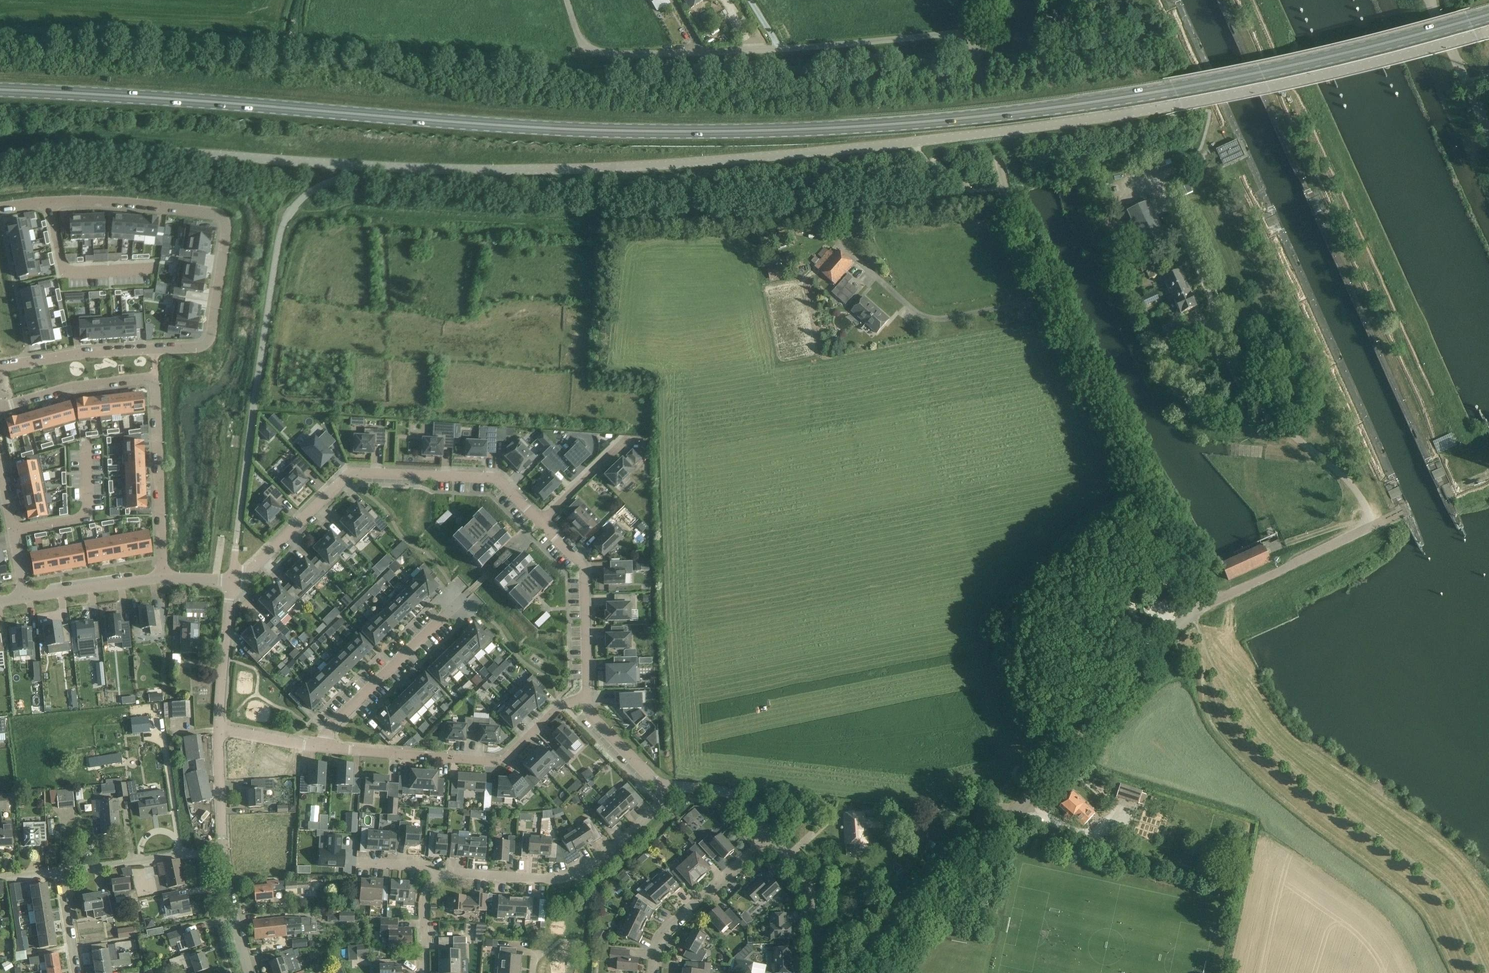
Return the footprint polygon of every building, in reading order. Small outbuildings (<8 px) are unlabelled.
[(691,9),(703,0),(684,0),(691,9)] [(1312,49),(1313,50),(1327,81),(1327,82),(1328,82),(1328,83),(1329,83),(1330,83),(1331,82),(1332,81),(1332,80),(1332,79),(1318,48),(1317,47),(1316,47),(1316,46),(1315,46),(1314,47),(1313,47),(1313,48),(1312,49)] [(1237,140),(1216,150),(1224,166),(1245,157),(1237,140)] [(1150,200),(1127,211),(1138,235),(1143,247),(1144,248),(1167,237),(1151,203),(1150,200)] [(103,216),(92,217),(93,240),(104,239),(103,216)] [(113,216),(111,239),(123,240),(125,217),(113,216)] [(81,217),(70,218),(71,241),(82,240),(81,217)] [(92,217),(81,217),(82,240),(93,240),(92,217)] [(125,217),(123,240),(134,241),(134,237),(135,237),(136,218),(125,217)] [(134,241),(134,242),(145,243),(145,238),(147,219),(136,218),(135,237),(134,237),(134,241)] [(147,219),(145,238),(156,238),(157,220),(147,219)] [(30,220),(7,224),(9,235),(32,231),(30,220)] [(184,221),(183,227),(186,228),(184,239),(210,243),(211,231),(196,229),(197,223),(184,221)] [(809,233),(830,232),(830,225),(809,226),(809,233)] [(32,231),(9,235),(11,246),(30,242),(27,232),(32,231)] [(1114,233),(1109,235),(1120,257),(1124,255),(1114,233)] [(180,250),(179,257),(191,259),(192,252),(208,255),(210,243),(184,239),(182,251),(180,250)] [(30,242),(11,246),(14,256),(32,253),(30,242)] [(835,286),(843,277),(854,265),(839,250),(834,256),(825,248),(818,255),(822,259),(820,261),(816,257),(812,262),(816,265),(815,267),(835,286)] [(98,251),(94,252),(94,262),(107,261),(107,255),(98,255),(98,251)] [(786,254),(789,262),(796,259),(793,252),(786,254)] [(32,253),(14,256),(16,267),(39,262),(34,263),(32,253)] [(161,261),(168,264),(170,256),(163,254),(161,261)] [(179,259),(178,266),(180,266),(178,277),(204,281),(206,270),(190,267),(191,261),(179,259)] [(39,262),(16,267),(18,278),(20,278),(21,281),(27,280),(26,277),(41,274),(39,262)] [(1150,262),(1140,267),(1143,273),(1146,271),(1146,272),(1153,269),(1150,262)] [(780,266),(768,269),(770,280),(783,277),(780,266)] [(1153,269),(1146,272),(1150,279),(1160,275),(1156,267),(1153,269)] [(1181,268),(1163,277),(1165,282),(1164,282),(1167,290),(1170,288),(1187,281),(1181,268)] [(832,292),(846,305),(858,291),(849,283),(853,278),(848,274),(832,292)] [(174,289),(173,295),(186,297),(187,291),(202,293),(204,281),(178,277),(176,289),(174,289)] [(1170,288),(1167,290),(1169,294),(1170,295),(1171,295),(1174,302),(1174,301),(1192,294),(1193,293),(1187,281),(1170,288)] [(44,288),(21,292),(23,303),(46,298),(44,288)] [(1158,290),(1140,299),(1142,303),(1144,307),(1159,300),(1158,296),(1160,294),(1158,290)] [(1192,294),(1174,301),(1178,310),(1179,310),(1181,314),(1198,307),(1197,306),(1199,305),(1196,298),(1194,299),(1192,294)] [(173,297),(172,304),(174,304),(173,316),(198,320),(200,308),(184,305),(185,299),(173,297)] [(864,297),(852,312),(866,324),(878,310),(864,297)] [(46,298),(23,303),(25,314),(48,309),(46,298)] [(48,309),(25,314),(28,324),(50,320),(48,309)] [(866,324),(877,334),(890,320),(878,310),(866,324)] [(134,315),(122,315),(124,339),(135,338),(135,330),(143,330),(142,314),(134,315)] [(122,320),(112,321),(113,339),(124,339),(122,315),(122,320)] [(168,327),(167,333),(180,335),(181,329),(196,331),(198,320),(173,316),(171,327),(168,327)] [(101,317),(90,318),(92,341),(102,340),(101,317)] [(101,317),(102,340),(113,339),(112,321),(102,322),(101,317)] [(90,318),(79,318),(80,342),(92,341),(90,318)] [(50,320),(28,324),(30,335),(53,330),(50,320)] [(1164,323),(1160,325),(1162,330),(1164,333),(1165,334),(1167,335),(1168,335),(1170,335),(1174,333),(1175,334),(1175,335),(1181,333),(1181,332),(1180,331),(1177,323),(1171,325),(1171,326),(1167,328),(1164,323)] [(53,330),(30,335),(32,346),(55,341),(53,330)] [(142,394),(130,396),(133,416),(144,415),(143,407),(142,399),(142,394)] [(122,418),(133,416),(130,396),(120,397),(122,415),(121,415),(122,418)] [(122,415),(120,397),(109,398),(111,416),(112,416),(121,415),(122,415)] [(100,418),(101,422),(112,421),(112,416),(111,416),(109,398),(98,399),(100,418)] [(98,399),(88,401),(90,419),(100,418),(98,399)] [(90,419),(88,401),(76,402),(79,423),(90,421),(90,419)] [(59,407),(64,427),(75,424),(69,404),(59,407)] [(54,430),(64,427),(59,407),(48,410),(54,430)] [(54,430),(48,410),(38,413),(43,430),(42,431),(44,435),(55,432),(54,430)] [(38,413),(28,416),(33,433),(42,431),(43,430),(38,413)] [(272,426),(279,420),(274,415),(267,421),(272,426)] [(22,436),(33,433),(28,416),(17,419),(22,436)] [(11,440),(22,436),(17,419),(6,422),(11,440)] [(276,435),(266,425),(259,432),(269,442),(276,435)] [(422,441),(422,448),(423,448),(423,456),(426,456),(426,458),(434,459),(434,456),(442,457),(442,448),(453,449),(454,433),(454,425),(444,425),(444,433),(434,433),(433,440),(424,440),(424,441),(422,441)] [(506,429),(496,428),(496,429),(496,442),(505,442),(506,429)] [(467,442),(466,458),(486,459),(486,453),(495,453),(496,442),(496,429),(487,429),(487,443),(467,442)] [(373,454),(373,445),(384,446),(385,431),(365,430),(364,437),(355,437),(354,439),(353,439),(352,445),(354,445),(354,453),(357,453),(357,456),(365,456),(365,453),(373,454)] [(313,437),(301,450),(320,469),(333,457),(327,451),(335,442),(326,432),(317,441),(313,437)] [(538,452),(545,458),(556,447),(543,434),(537,440),(544,447),(538,452)] [(123,444),(122,444),(122,455),(143,454),(143,443),(141,443),(140,435),(124,437),(123,437),(123,444)] [(504,459),(510,466),(526,451),(530,447),(521,438),(513,446),(512,445),(507,450),(508,451),(503,456),(505,458),(504,459)] [(575,469),(589,456),(583,450),(586,447),(578,440),(571,447),(573,449),(567,455),(563,451),(560,454),(555,449),(547,457),(556,467),(562,473),(571,465),(575,469)] [(606,441),(601,446),(604,449),(609,444),(606,441)] [(534,459),(526,451),(510,466),(516,472),(517,471),(519,473),(525,468),(526,470),(531,465),(530,463),(534,459)] [(615,487),(621,482),(624,485),(630,479),(627,476),(633,471),(630,468),(634,464),(635,465),(640,459),(632,451),(626,456),(628,458),(624,462),(622,459),(604,476),(615,487)] [(123,466),(125,466),(144,465),(143,454),(122,455),(123,466)] [(28,464),(17,466),(20,477),(42,473),(39,455),(27,458),(28,464)] [(546,457),(540,463),(546,469),(550,473),(556,467),(552,463),(546,457)] [(309,468),(298,458),(277,479),(283,485),(282,486),(286,491),(288,490),(293,495),(295,493),(297,495),(303,489),(301,488),(307,482),(301,476),(309,468)] [(125,466),(126,477),(144,476),(144,465),(125,466)] [(1432,472),(1435,480),(1446,475),(1442,467),(1432,472)] [(42,473),(20,477),(22,488),(45,483),(44,482),(43,474),(42,473)] [(533,490),(536,493),(534,494),(539,499),(541,498),(543,501),(561,484),(550,473),(533,490)] [(126,477),(126,487),(145,487),(144,476),(126,477)] [(45,483),(22,488),(24,499),(44,494),(45,495),(47,494),(45,483)] [(282,497),(272,486),(264,494),(269,499),(256,512),(257,513),(256,515),(261,520),(262,518),(267,523),(269,522),(270,523),(275,518),(274,517),(280,510),(275,504),(282,497)] [(126,487),(124,487),(124,498),(145,498),(145,487),(126,487)] [(1388,491),(1392,499),(1402,495),(1398,487),(1388,491)] [(44,494),(24,499),(26,509),(47,505),(45,495),(44,494)] [(125,510),(129,509),(146,509),(145,498),(124,498),(122,498),(122,510),(125,510)] [(579,500),(565,513),(570,518),(565,523),(570,528),(568,530),(573,534),(574,533),(581,539),(596,525),(580,509),(584,505),(579,500)] [(47,505),(26,509),(28,520),(49,516),(47,505)] [(387,527),(372,510),(367,515),(356,505),(347,513),(348,514),(368,534),(375,527),(381,533),(387,527)] [(625,505),(616,515),(634,531),(643,521),(625,505)] [(482,512),(481,510),(472,520),(473,521),(472,522),(463,530),(462,531),(461,530),(452,539),(453,540),(454,539),(458,543),(457,544),(467,555),(468,553),(473,558),(472,560),(481,569),(510,541),(501,531),(500,532),(495,528),(496,526),(486,516),(485,517),(481,513),(482,512)] [(452,515),(448,511),(436,522),(440,526),(452,515)] [(348,514),(342,519),(343,520),(341,523),(349,532),(344,537),(354,547),(355,547),(368,534),(348,514)] [(593,546),(603,556),(610,550),(611,552),(618,546),(616,544),(622,538),(612,528),(604,535),(604,536),(602,538),(601,538),(593,546)] [(135,534),(139,555),(152,553),(148,532),(135,534)] [(327,534),(321,540),(338,557),(346,549),(352,556),(358,550),(355,547),(354,547),(344,537),(340,542),(331,533),(328,535),(327,534)] [(122,536),(126,557),(139,555),(135,534),(122,536)] [(126,557),(122,536),(110,538),(114,560),(126,557)] [(114,560),(110,538),(98,541),(101,562),(114,560)] [(322,558),(317,563),(327,573),(341,560),(338,557),(321,540),(315,546),(316,547),(313,549),(322,558)] [(101,562),(98,541),(85,543),(89,564),(101,562)] [(68,547),(72,569),(85,566),(81,545),(68,547)] [(1265,546),(1223,565),(1222,565),(1229,581),(1272,561),(1265,546)] [(56,550),(60,571),(72,569),(68,547),(56,550)] [(401,553),(396,548),(390,554),(395,559),(401,553)] [(43,552),(47,573),(60,571),(56,550),(43,552)] [(47,573),(43,552),(30,554),(34,575),(47,573)] [(511,557),(506,552),(496,562),(497,563),(493,567),(493,568),(493,569),(493,570),(494,570),(495,570),(496,570),(500,566),(501,567),(511,557)] [(532,563),(523,554),(493,582),(503,592),(504,590),(509,595),(507,596),(517,607),(519,605),(523,610),(521,611),(523,612),(532,603),(531,602),(532,601),(541,593),(540,593),(541,592),(543,593),(552,584),(551,582),(549,584),(545,580),(547,578),(537,568),(535,569),(531,565),(532,563)] [(386,567),(392,561),(387,556),(381,562),(386,567)] [(300,560),(294,566),(314,587),(327,573),(317,563),(312,568),(304,559),(301,561),(300,560)] [(394,575),(401,567),(395,561),(388,568),(394,575)] [(610,570),(604,570),(604,585),(624,584),(624,575),(633,575),(632,562),(610,562),(610,570)] [(427,595),(429,596),(438,588),(428,578),(433,574),(424,564),(419,569),(422,573),(414,580),(414,581),(427,595)] [(300,600),(314,587),(294,566),(288,572),(289,573),(286,576),(295,585),(290,589),(300,600)] [(371,570),(375,573),(372,576),(375,580),(380,574),(374,568),(371,570)] [(414,580),(412,578),(404,586),(420,602),(427,595),(414,581),(414,580)] [(380,588),(384,584),(380,580),(376,584),(380,588)] [(267,592),(287,613),(300,600),(290,589),(285,594),(277,585),(274,588),(273,587),(267,592)] [(372,595),(377,590),(373,586),(368,591),(372,595)] [(397,593),(413,609),(420,602),(404,586),(397,593)] [(262,599),(259,602),(266,609),(275,618),(270,623),(274,627),(279,622),(280,622),(289,614),(287,613),(267,592),(261,598),(262,599)] [(368,592),(363,597),(367,601),(372,596),(368,592)] [(390,600),(405,616),(413,609),(397,593),(390,600)] [(635,610),(635,609),(635,595),(619,596),(619,604),(607,604),(607,613),(605,613),(605,620),(607,620),(607,621),(630,620),(630,610),(635,610)] [(344,604),(347,607),(354,601),(350,597),(344,604)] [(405,616),(390,600),(382,607),(398,623),(405,616)] [(353,606),(357,610),(361,606),(357,602),(353,606)] [(186,628),(189,628),(188,637),(191,637),(191,654),(198,654),(199,653),(205,653),(205,644),(199,644),(199,618),(207,618),(207,603),(186,603),(186,617),(186,628)] [(147,606),(137,608),(140,630),(150,629),(151,635),(161,634),(161,633),(163,633),(160,613),(154,614),(153,612),(153,608),(147,609),(147,606)] [(350,610),(354,614),(358,611),(357,610),(353,606),(350,610)] [(382,607),(375,614),(391,630),(398,623),(382,607)] [(546,613),(535,624),(539,628),(550,617),(546,613)] [(110,617),(105,618),(107,639),(122,638),(123,649),(131,648),(129,627),(121,628),(119,614),(110,615),(110,617)] [(368,621),(384,637),(391,630),(375,614),(368,621)] [(191,637),(188,637),(189,628),(186,628),(186,617),(173,616),(173,631),(181,631),(180,653),(191,654),(191,637)] [(327,617),(323,622),(327,626),(332,621),(327,617)] [(84,622),(75,623),(78,652),(80,652),(95,650),(96,650),(95,640),(100,639),(98,623),(93,623),(93,621),(88,622),(84,622)] [(359,630),(375,646),(384,637),(368,621),(359,630)] [(279,622),(274,627),(284,637),(285,637),(289,632),(279,622)] [(46,635),(44,636),(45,644),(47,643),(47,647),(48,647),(69,644),(70,643),(68,625),(60,626),(60,625),(60,623),(55,623),(44,625),(46,635)] [(251,630),(271,651),(284,637),(274,627),(269,632),(265,627),(260,623),(258,625),(257,624),(251,630)] [(336,623),(332,627),(337,631),(340,628),(336,623)] [(321,632),(327,627),(324,624),(318,629),(321,632)] [(464,633),(465,634),(481,651),(483,652),(496,639),(487,629),(482,634),(473,624),(464,633)] [(12,630),(13,651),(14,658),(16,658),(16,657),(15,658),(14,651),(30,650),(30,657),(33,657),(31,628),(30,628),(30,629),(17,630),(13,630),(12,630)] [(624,650),(624,649),(630,648),(629,635),(627,635),(627,628),(612,628),(612,635),(606,635),(606,641),(605,641),(606,647),(606,649),(616,649),(616,650),(624,650)] [(257,664),(271,651),(251,630),(250,629),(241,638),(252,649),(247,653),(257,664)] [(356,633),(347,642),(362,658),(371,649),(356,633)] [(465,634),(458,641),(474,657),(481,651),(465,634)] [(317,641),(321,645),(326,640),(322,636),(317,641)] [(458,641),(451,648),(464,661),(467,664),(474,657),(458,641)] [(355,665),(362,658),(347,642),(339,649),(355,665)] [(314,644),(310,648),(315,653),(318,649),(314,644)] [(456,668),(464,661),(451,648),(444,655),(456,668)] [(314,654),(309,649),(303,655),(308,660),(314,654)] [(348,672),(355,665),(339,649),(332,656),(348,672)] [(298,659),(302,663),(307,659),(303,655),(298,659)] [(460,672),(456,668),(444,655),(436,662),(449,675),(452,679),(460,672)] [(324,663),(328,667),(328,666),(340,679),(348,672),(332,656),(324,663)] [(637,658),(619,658),(614,658),(615,668),(607,668),(607,671),(605,671),(606,681),(607,680),(607,684),(618,683),(618,685),(631,685),(631,683),(633,683),(633,668),(637,668),(637,658)] [(296,663),(293,660),(286,666),(290,670),(296,663)] [(498,668),(503,673),(510,666),(505,661),(498,668)] [(41,682),(40,662),(33,663),(34,678),(34,679),(35,679),(35,678),(40,677),(41,682),(40,682),(41,682)] [(428,671),(440,684),(449,675),(436,662),(428,671)] [(281,671),(285,666),(282,663),(277,667),(281,671)] [(486,671),(491,675),(494,671),(498,668),(493,664),(486,671)] [(328,666),(328,667),(321,673),(321,674),(333,686),(340,679),(328,666)] [(496,680),(503,673),(498,668),(494,671),(491,675),(496,680)] [(333,686),(321,674),(321,673),(318,670),(310,677),(326,693),(333,686)] [(424,674),(415,683),(431,699),(440,691),(424,674)] [(482,681),(476,675),(470,681),(476,687),(482,681)] [(519,689),(520,691),(536,707),(537,708),(546,699),(537,690),(542,686),(532,676),(519,689)] [(319,700),(326,693),(310,677),(303,684),(318,700),(319,700)] [(461,688),(465,692),(473,685),(469,681),(461,688)] [(320,702),(319,700),(318,700),(303,684),(302,683),(288,696),(297,705),(302,701),(311,710),(320,702)] [(424,706),(431,699),(415,683),(408,690),(424,706)] [(490,688),(486,685),(485,683),(481,687),(486,692),(490,688)] [(462,696),(465,692),(461,688),(457,691),(462,696)] [(408,690),(401,697),(416,713),(424,706),(408,690)] [(520,691),(513,697),(529,714),(536,707),(520,691)] [(645,692),(615,693),(615,705),(620,705),(620,710),(623,710),(623,714),(635,728),(646,718),(642,714),(638,710),(641,710),(641,704),(642,704),(645,704),(645,692)] [(465,700),(473,707),(474,699),(469,695),(465,700)] [(401,697),(393,704),(406,717),(409,720),(416,713),(401,697)] [(529,714),(513,697),(505,705),(509,708),(521,721),(529,714)] [(191,718),(190,702),(169,704),(170,719),(191,718)] [(399,724),(406,717),(393,704),(386,711),(399,724)] [(498,714),(507,708),(504,704),(495,710),(498,714)] [(444,705),(443,705),(440,708),(444,713),(448,709),(444,705)] [(506,727),(508,725),(512,729),(521,721),(509,708),(498,719),(506,727)] [(390,742),(404,729),(399,724),(386,711),(385,710),(376,718),(385,728),(380,732),(390,742)] [(428,720),(432,724),(437,720),(432,716),(428,720)] [(148,717),(131,719),(132,734),(149,732),(148,717)] [(465,719),(465,726),(447,725),(447,727),(445,727),(445,733),(447,733),(446,741),(448,741),(448,743),(455,743),(456,741),(465,742),(465,732),(472,732),(473,719),(465,719)] [(495,744),(495,742),(497,742),(498,735),(500,735),(500,729),(498,728),(498,726),(488,725),(488,721),(473,719),(472,732),(479,733),(479,743),(487,744),(495,744)] [(421,727),(425,732),(430,727),(425,722),(421,727)] [(555,753),(566,764),(573,756),(567,750),(578,739),(563,724),(550,737),(561,748),(555,753)] [(657,745),(656,731),(646,740),(654,748),(657,745)] [(412,738),(417,744),(422,740),(417,734),(412,738)] [(204,770),(199,736),(184,738),(179,739),(182,763),(185,795),(186,799),(191,797),(193,804),(212,799),(205,770),(204,770)] [(413,748),(417,744),(412,738),(403,746),(404,747),(413,748)] [(535,752),(532,755),(549,773),(554,768),(558,772),(566,764),(555,753),(549,747),(553,751),(548,755),(540,747),(539,748),(538,746),(533,750),(535,752)] [(90,768),(122,763),(121,755),(89,760),(90,768)] [(522,764),(530,773),(526,777),(535,786),(549,773),(532,755),(528,759),(526,757),(521,762),(523,764),(522,764)] [(301,778),(300,793),(309,794),(309,786),(325,786),(326,764),(310,763),(309,778),(301,778)] [(338,765),(337,786),(338,786),(352,787),(351,794),(360,794),(360,779),(353,779),(353,766),(338,765)] [(593,777),(588,770),(582,775),(586,781),(593,777)] [(399,776),(398,791),(402,791),(402,795),(415,796),(415,790),(423,791),(424,772),(414,771),(410,773),(410,777),(403,777),(399,776)] [(424,772),(423,791),(430,791),(430,797),(442,798),(444,780),(437,779),(437,776),(434,772),(424,772)] [(484,791),(486,775),(458,773),(458,782),(451,782),(451,794),(457,794),(457,788),(475,789),(475,791),(484,791)] [(514,773),(507,779),(515,799),(516,798),(520,801),(527,794),(535,786),(526,777),(522,781),(514,773)] [(364,799),(364,805),(372,805),(373,799),(373,792),(386,792),(387,793),(388,783),(388,777),(373,776),(373,781),(365,781),(364,799)] [(502,799),(515,799),(507,779),(498,779),(498,790),(491,790),(490,803),(502,804),(502,799)] [(248,790),(248,808),(262,807),(262,791),(274,791),(273,780),(251,781),(251,790),(248,790)] [(135,781),(127,782),(127,783),(129,797),(130,803),(138,802),(140,817),(167,813),(165,798),(164,791),(137,795),(135,782),(135,781)] [(582,786),(577,781),(568,790),(572,795),(582,786)] [(126,783),(116,785),(118,799),(129,797),(126,783)] [(1121,784),(1117,797),(1139,805),(1139,804),(1144,806),(1147,798),(1147,796),(1143,794),(1144,792),(1121,784)] [(618,795),(611,802),(623,816),(631,809),(633,810),(638,806),(630,797),(622,788),(617,793),(618,795)] [(57,791),(57,790),(50,791),(51,804),(58,803),(58,807),(75,805),(73,789),(57,791)] [(1085,803),(1074,792),(1061,807),(1072,817),(1073,816),(1084,826),(1095,813),(1084,804),(1085,803)] [(570,799),(573,806),(580,803),(577,796),(570,799)] [(557,798),(552,803),(558,808),(562,804),(557,798)] [(397,816),(398,800),(388,799),(387,815),(397,816)] [(99,817),(101,817),(102,835),(120,834),(118,801),(93,802),(94,816),(99,816),(99,817)] [(617,825),(616,823),(623,816),(611,802),(603,809),(601,807),(596,812),(612,829),(617,825)] [(689,826),(701,816),(695,809),(683,819),(689,826)] [(470,819),(478,819),(479,812),(471,811),(470,819)] [(865,820),(865,813),(845,814),(846,844),(868,843),(867,828),(883,827),(883,819),(865,820)] [(320,816),(320,823),(319,830),(328,831),(328,816),(320,816)] [(346,819),(346,832),(356,833),(356,819),(346,819)] [(584,825),(575,830),(585,846),(594,840),(596,842),(602,839),(589,819),(583,823),(584,825)] [(54,820),(48,820),(49,836),(56,835),(54,820)] [(399,822),(398,838),(405,839),(405,844),(410,844),(410,847),(415,848),(418,845),(419,828),(411,827),(412,823),(399,822)] [(13,847),(12,823),(3,823),(3,824),(0,824),(0,848),(13,847)] [(35,824),(24,825),(25,832),(25,848),(40,847),(40,842),(46,842),(47,842),(46,824),(42,824),(35,824)] [(377,851),(379,831),(368,831),(369,829),(361,828),(360,852),(367,852),(367,850),(377,851)] [(389,832),(379,831),(377,851),(388,851),(387,854),(395,854),(396,831),(389,830),(389,832)] [(585,846),(575,830),(562,839),(561,842),(562,843),(560,844),(565,864),(573,859),(574,861),(580,857),(577,852),(585,846)] [(928,843),(928,830),(912,830),(912,843),(928,843)] [(317,831),(317,837),(328,838),(327,850),(320,850),(319,866),(343,868),(344,851),(340,851),(341,837),(329,837),(329,831),(317,831)] [(434,857),(435,854),(445,855),(447,836),(436,835),(436,833),(429,832),(427,856),(434,857)] [(456,858),(456,856),(467,857),(468,838),(458,837),(458,835),(451,834),(449,858),(456,858)] [(528,858),(528,855),(539,856),(540,837),(530,836),(530,834),(523,834),(521,857),(528,858)] [(710,857),(717,851),(725,859),(735,850),(721,835),(715,841),(710,835),(699,845),(710,857)] [(467,857),(477,858),(477,860),(484,860),(486,837),(479,836),(479,839),(468,838),(467,857)] [(507,862),(508,849),(514,850),(515,837),(508,837),(508,842),(495,842),(494,862),(507,862)] [(551,838),(540,837),(539,856),(549,857),(549,863),(556,864),(558,841),(551,840),(551,838)] [(692,858),(687,862),(703,879),(707,875),(706,875),(711,870),(702,860),(706,856),(696,845),(687,853),(692,858)] [(272,850),(252,851),(252,858),(251,858),(251,859),(252,858),(253,864),(251,864),(251,865),(253,865),(253,872),(267,871),(268,878),(289,878),(288,868),(273,869),(272,850)] [(1203,857),(1200,866),(1207,868),(1209,859),(1203,857)] [(185,885),(179,861),(157,866),(160,877),(166,876),(169,889),(185,885)] [(678,870),(677,869),(672,873),(682,884),(686,880),(693,887),(697,883),(698,883),(703,879),(687,862),(686,863),(685,862),(684,862),(683,862),(682,862),(681,863),(680,863),(680,864),(679,864),(679,865),(679,866),(678,867),(678,868),(679,869),(679,870),(678,870)] [(132,868),(123,868),(124,878),(133,878),(132,868)] [(654,884),(653,885),(666,899),(674,892),(676,893),(681,889),(665,871),(660,876),(661,878),(658,876),(652,882),(654,884)] [(630,878),(625,872),(618,879),(623,885),(630,878)] [(116,899),(117,904),(129,902),(132,914),(142,912),(138,894),(137,891),(130,891),(129,880),(113,881),(114,894),(116,899)] [(273,899),(272,891),(285,890),(285,896),(305,895),(305,890),(308,890),(308,884),(297,884),(297,883),(285,884),(279,884),(278,880),(267,881),(267,885),(254,887),(256,901),(273,899)] [(355,897),(354,906),(359,906),(359,901),(370,901),(372,901),(372,900),(373,900),(373,890),(367,889),(367,881),(361,880),(360,897),(355,897)] [(367,881),(367,889),(373,890),(373,900),(372,900),(372,901),(370,901),(370,908),(380,908),(381,901),(387,902),(388,888),(382,887),(382,881),(372,880),(369,880),(368,881),(367,881)] [(395,896),(395,901),(402,901),(402,905),(413,906),(415,885),(407,885),(407,882),(390,880),(389,895),(395,896)] [(768,902),(782,890),(772,880),(765,886),(760,881),(747,893),(756,903),(763,897),(768,902)] [(890,881),(880,881),(880,894),(886,893),(886,896),(891,896),(890,881)] [(610,886),(616,893),(621,889),(616,882),(610,886)] [(12,903),(17,902),(23,901),(20,884),(9,885),(10,891),(12,903)] [(49,897),(47,885),(31,888),(32,900),(49,897)] [(639,894),(636,897),(655,912),(660,907),(658,906),(666,899),(653,885),(646,892),(644,890),(639,894)] [(174,893),(163,895),(165,906),(171,905),(172,911),(173,915),(180,913),(180,914),(190,912),(187,896),(180,898),(178,892),(174,893)] [(102,905),(101,895),(101,894),(84,897),(86,912),(93,911),(94,919),(101,918),(106,917),(107,924),(115,922),(113,916),(111,903),(102,905)] [(453,909),(453,912),(453,914),(455,915),(456,916),(457,916),(458,917),(460,917),(461,916),(463,916),(464,915),(464,912),(478,913),(478,911),(486,912),(487,895),(479,894),(479,899),(465,898),(465,897),(454,896),(454,898),(446,898),(446,908),(453,909)] [(505,899),(505,896),(498,896),(496,919),(504,920),(504,917),(514,918),(516,899),(505,899)] [(49,897),(32,900),(34,912),(51,910),(49,897)] [(633,909),(628,918),(645,926),(650,917),(652,918),(655,912),(636,897),(631,908),(633,909)] [(516,899),(514,918),(525,919),(525,921),(538,922),(539,899),(526,898),(526,900),(516,899)] [(724,915),(718,909),(708,918),(722,933),(728,927),(732,931),(742,923),(730,909),(724,915)] [(34,912),(28,913),(30,926),(36,925),(53,922),(51,910),(34,912)] [(340,914),(328,914),(328,921),(339,921),(339,922),(355,922),(355,921),(360,921),(360,917),(354,917),(354,912),(340,912),(340,913),(340,914)] [(792,939),(792,925),(787,925),(786,915),(773,915),(773,926),(772,926),(772,940),(792,939)] [(285,918),(254,921),(255,939),(287,935),(285,918)] [(302,918),(285,918),(287,935),(302,934),(308,933),(308,926),(311,926),(311,923),(311,918),(302,918)] [(627,940),(628,938),(640,943),(643,937),(641,936),(645,926),(628,918),(624,928),(621,927),(617,935),(627,940)] [(389,937),(389,947),(402,947),(402,944),(411,944),(411,929),(398,929),(398,919),(380,919),(380,933),(381,933),(381,937),(389,937)] [(53,922),(36,925),(38,937),(55,934),(53,922)] [(485,936),(485,927),(476,927),(476,936),(485,936)] [(117,931),(118,939),(126,938),(125,930),(117,931)] [(183,930),(168,936),(172,947),(178,945),(180,953),(189,950),(200,946),(196,932),(185,936),(183,930)] [(707,937),(694,930),(685,948),(690,950),(686,958),(691,961),(702,962),(707,953),(700,949),(707,937)] [(605,945),(609,938),(596,931),(593,938),(605,945)] [(38,937),(40,949),(57,947),(55,934),(38,937)] [(439,961),(443,961),(443,972),(460,972),(460,961),(466,961),(465,938),(453,938),(453,950),(439,950),(439,961)] [(26,959),(23,939),(17,940),(15,940),(18,961),(26,959)] [(307,947),(306,939),(294,940),(295,949),(307,947)] [(864,951),(870,945),(871,944),(866,940),(860,947),(864,951)] [(356,946),(357,957),(368,956),(368,945),(356,946)] [(516,949),(500,948),(498,972),(519,972),(520,957),(516,957),(516,949)] [(269,963),(271,969),(270,970),(271,972),(288,972),(293,971),(291,963),(296,961),(295,957),(300,956),(298,949),(293,951),(292,949),(280,953),(282,959),(269,963)] [(792,949),(775,950),(776,966),(773,966),(773,972),(793,972),(792,949)] [(108,950),(92,953),(94,965),(110,962),(108,950)] [(637,972),(639,959),(629,958),(630,951),(612,950),(611,961),(619,962),(618,970),(637,972)] [(742,951),(735,957),(745,959),(748,957),(742,951)] [(204,954),(191,958),(189,953),(169,960),(172,969),(183,965),(185,969),(192,967),(195,972),(199,972),(209,969),(204,954)] [(340,960),(337,953),(327,956),(330,964),(340,960)] [(47,970),(60,968),(58,955),(29,959),(30,965),(46,963),(47,970)] [(94,965),(95,972),(112,972),(111,968),(131,964),(130,959),(119,960),(110,962),(94,965)] [(6,972),(14,967),(9,960),(2,965),(6,972)] [(735,972),(741,972),(753,972),(755,964),(737,960),(735,972)] [(336,970),(342,968),(339,962),(333,964),(336,970)] [(683,972),(710,972),(711,965),(698,964),(697,971),(684,970),(683,972)]
